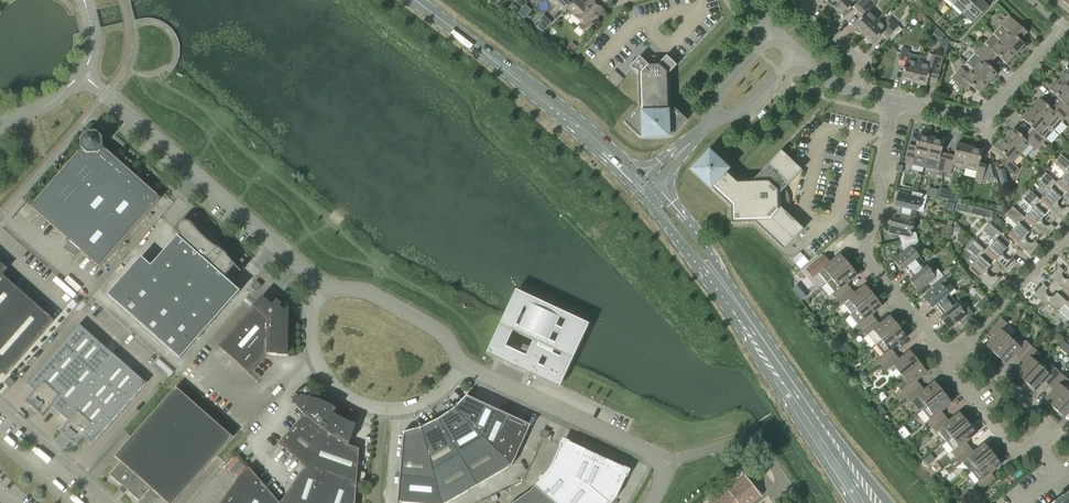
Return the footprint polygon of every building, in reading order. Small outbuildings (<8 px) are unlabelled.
[(555,1),(564,11),(574,0),(556,0),(555,1)] [(603,10),(592,0),(590,0),(585,5),(580,0),(576,0),(568,9),(575,16),(581,22),(577,26),(583,31),(587,27),(587,28),(593,22),(594,23),(598,19),(597,17),(603,10)] [(834,8),(842,0),(826,0),(827,1),(827,4),(830,7),(833,7),(834,8)] [(834,8),(835,9),(836,12),(839,15),(842,15),(844,17),(854,6),(859,11),(870,0),(842,0),(834,8)] [(859,11),(864,16),(853,26),(856,28),(856,31),(859,34),(862,34),(863,35),(878,20),(869,11),(875,5),(870,0),(859,11)] [(954,5),(963,14),(977,0),(958,0),(954,5)] [(963,14),(973,23),(988,7),(980,0),(977,0),(963,14)] [(515,2),(511,6),(516,12),(521,7),(515,2)] [(920,12),(915,17),(918,19),(920,21),(924,17),(922,15),(920,12)] [(936,23),(941,18),(937,14),(932,19),(936,23)] [(551,23),(543,15),(539,20),(541,22),(536,27),(542,33),(551,23)] [(997,29),(993,34),(1015,55),(1017,54),(1019,54),(1022,50),(1022,48),(1024,45),(1020,42),(1028,34),(1010,16),(997,29)] [(883,24),(878,20),(863,35),(864,37),(864,39),(868,42),(870,42),(873,44),(883,34),(888,38),(893,33),(898,27),(889,18),(883,24)] [(941,18),(936,23),(940,26),(945,21),(941,18)] [(950,26),(945,32),(949,36),(954,30),(950,26)] [(893,33),(888,38),(892,41),(902,30),(898,27),(893,33)] [(993,34),(984,43),(979,49),(991,60),(996,55),(1006,65),(1008,62),(1011,62),(1014,59),(1014,56),(1015,55),(993,34)] [(571,44),(567,49),(571,53),(576,48),(571,44)] [(920,57),(908,54),(909,50),(901,49),(898,64),(904,66),(901,80),(904,81),(905,83),(909,84),(912,83),(914,83),(919,62),(920,57)] [(980,60),(972,69),(988,84),(990,83),(992,83),(995,79),(995,77),(997,75),(986,65),(991,60),(979,49),(974,54),(980,60)] [(925,63),(919,62),(914,83),(915,83),(917,86),(921,87),(923,85),(926,86),(927,83),(934,84),(936,73),(940,58),(928,55),(925,63)] [(677,66),(669,58),(666,56),(660,62),(657,59),(649,59),(646,63),(639,57),(630,67),(638,75),(639,106),(623,122),(640,138),(641,138),(641,145),(670,145),(670,137),(671,137),(687,120),(670,105),(669,74),(677,66)] [(988,84),(972,69),(968,74),(961,68),(952,78),(964,89),(969,84),(979,94),(981,92),(984,92),(987,88),(987,86),(988,84)] [(621,77),(614,71),(610,76),(607,79),(616,87),(623,79),(621,77)] [(1059,81),(1068,91),(1068,73),(1067,71),(1065,73),(1063,74),(1060,77),(1060,80),(1059,81)] [(1059,81),(1057,82),(1055,82),(1052,86),(1052,88),(1050,90),(1061,100),(1056,105),(1068,116),(1068,115),(1068,107),(1066,105),(1068,102),(1068,91),(1059,81)] [(1033,109),(1032,110),(1054,131),(1068,116),(1056,105),(1051,110),(1041,100),(1039,103),(1036,103),(1033,106),(1033,109)] [(1054,131),(1032,110),(1030,111),(1028,111),(1025,115),(1025,117),(1023,120),(1034,130),(1029,134),(1041,145),(1054,131)] [(1006,138),(1005,139),(1021,154),(1029,145),(1036,151),(1041,145),(1029,134),(1024,140),(1014,130),(1012,132),(1009,132),(1006,135),(1006,138)] [(30,206),(100,268),(162,198),(103,147),(103,138),(96,132),(87,133),(81,139),(82,148),(30,206)] [(908,147),(904,163),(924,168),(926,159),(931,138),(929,137),(928,135),(924,134),(921,135),(918,135),(915,149),(908,147)] [(939,171),(943,172),(947,157),(940,155),(944,141),(941,140),(940,138),(935,137),(933,138),(931,138),(926,159),(924,168),(936,170),(939,171)] [(1021,154),(1005,139),(1003,140),(1001,141),(998,144),(998,147),(996,149),(1007,159),(1002,164),(1014,175),(1019,169),(1012,163),(1021,154)] [(957,167),(965,169),(970,147),(968,147),(966,144),(962,143),(960,145),(957,144),(954,158),(947,157),(943,172),(951,174),(952,169),(953,169),(954,169),(956,168),(957,167)] [(970,147),(965,169),(977,171),(975,180),(982,181),(994,179),(990,165),(986,166),(979,164),(982,150),(980,149),(978,147),(974,146),(972,147),(970,147)] [(780,196),(780,192),(802,169),(781,149),(753,180),(738,180),(709,153),(692,171),(730,207),(730,224),(755,223),(784,250),(796,237),(804,230),(789,216),(780,208),(780,205),(786,205),(785,196),(780,196)] [(1066,193),(1068,196),(1068,162),(1061,155),(1053,163),(1065,174),(1056,183),(1066,193)] [(903,166),(897,165),(895,171),(901,173),(903,166)] [(1004,169),(996,171),(1002,190),(1009,188),(1004,169)] [(1056,183),(1044,172),(1037,180),(1048,191),(1040,200),(1050,210),(1060,219),(1063,219),(1068,213),(1065,209),(1061,209),(1057,205),(1057,202),(1066,193),(1056,183)] [(928,187),(927,195),(938,196),(939,188),(928,187)] [(940,189),(939,198),(958,199),(958,190),(940,189)] [(1050,210),(1040,200),(1028,190),(1021,198),(1032,209),(1024,218),(1034,228),(1043,237),(1047,236),(1053,230),(1049,226),(1045,226),(1041,223),(1041,220),(1050,210)] [(898,214),(914,218),(916,211),(917,212),(919,204),(925,205),(927,196),(918,193),(912,192),(911,196),(898,193),(895,206),(899,207),(898,214)] [(1034,228),(1024,218),(1012,207),(1005,215),(1016,226),(1007,236),(1027,254),(1031,254),(1037,248),(1032,244),(1029,244),(1025,241),(1025,237),(1034,228)] [(993,218),(994,211),(987,209),(984,209),(983,216),(993,218)] [(914,218),(898,214),(896,220),(892,219),(889,233),(899,235),(901,243),(917,240),(916,233),(912,232),(914,224),(913,224),(914,218)] [(1001,221),(996,216),(992,221),(997,225),(1001,221)] [(197,222),(190,219),(189,222),(188,221),(186,221),(185,221),(184,221),(182,222),(181,222),(180,223),(179,224),(178,225),(178,227),(177,228),(177,229),(177,230),(178,231),(178,232),(178,233),(179,234),(180,235),(178,236),(151,266),(142,257),(108,295),(180,359),(240,291),(225,278),(235,266),(231,261),(227,255),(229,253),(225,247),(221,242),(216,236),(209,230),(203,226),(197,222)] [(985,251),(995,261),(1005,270),(1009,270),(1015,263),(1010,259),(1006,259),(1003,257),(1003,253),(1012,243),(990,223),(982,231),(994,242),(985,251)] [(944,226),(942,234),(949,233),(950,228),(944,226)] [(917,240),(901,243),(903,251),(893,260),(901,271),(905,268),(909,273),(922,262),(918,257),(919,257),(914,250),(919,246),(917,240)] [(995,261),(985,251),(974,240),(966,249),(978,259),(969,269),(989,287),(993,287),(998,281),(994,277),(990,277),(987,274),(987,270),(995,261)] [(792,260),(800,269),(808,262),(800,252),(792,260)] [(826,283),(848,265),(845,261),(846,259),(842,254),(830,263),(826,258),(812,269),(817,274),(818,273),(826,283)] [(5,376),(54,321),(3,275),(8,269),(0,262),(0,371),(5,376)] [(926,267),(922,262),(909,273),(913,278),(910,281),(918,292),(929,283),(931,286),(943,277),(937,269),(932,273),(927,267),(926,267)] [(852,270),(848,265),(826,283),(834,293),(833,294),(837,300),(851,289),(846,284),(858,274),(854,269),(852,270)] [(1065,280),(1062,277),(1062,273),(1057,269),(1052,275),(1052,279),(1061,288),(1068,294),(1068,280),(1065,280)] [(943,277),(931,286),(933,289),(923,297),(932,308),(935,306),(939,311),(953,300),(948,295),(949,294),(944,288),(949,284),(943,277)] [(256,282),(252,287),(257,291),(261,286),(256,282)] [(855,294),(851,289),(837,300),(842,305),(843,304),(851,314),(873,296),(870,291),(871,290),(867,284),(855,294)] [(1061,288),(1053,297),(1049,298),(1046,294),(1046,291),(1041,287),(1035,293),(1036,297),(1055,315),(1059,311),(1068,320),(1068,294),(1061,288)] [(589,325),(516,290),(486,354),(495,358),(559,388),(589,325)] [(262,296),(254,305),(218,346),(250,374),(267,354),(287,355),(288,310),(285,311),(280,307),(282,304),(277,300),(272,305),(262,296)] [(873,296),(851,314),(850,315),(862,331),(875,320),(871,315),(883,305),(879,299),(877,301),(873,296)] [(73,300),(67,307),(72,311),(78,304),(73,300)] [(953,300),(939,311),(943,316),(940,318),(949,329),(959,321),(961,324),(973,314),(967,307),(962,311),(957,305),(953,300)] [(879,325),(875,320),(862,331),(867,336),(868,335),(876,345),(898,327),(894,322),(896,321),(891,315),(879,325)] [(1030,319),(1035,324),(1039,320),(1034,315),(1030,319)] [(996,355),(1010,339),(1001,331),(1007,324),(1002,320),(990,332),(995,337),(985,348),(990,353),(991,351),(996,355)] [(73,398),(113,354),(80,324),(26,384),(35,392),(26,401),(31,406),(31,407),(32,407),(37,411),(37,412),(38,412),(43,416),(52,407),(59,413),(73,398)] [(1060,333),(1064,328),(1060,324),(1055,329),(1056,329),(1053,332),(1055,333),(1057,331),(1060,333)] [(898,327),(876,345),(884,355),(878,360),(882,366),(895,355),(891,350),(908,336),(903,330),(902,332),(898,327)] [(1010,339),(996,355),(1000,359),(999,361),(1004,366),(1014,355),(1019,359),(1031,346),(1026,342),(1020,348),(1010,339)] [(1020,378),(1025,382),(1044,361),(1040,357),(1041,356),(1031,346),(1019,359),(1024,364),(1014,375),(1019,380),(1020,378)] [(889,369),(897,379),(901,376),(918,362),(914,357),(916,356),(911,350),(899,360),(895,355),(882,366),(886,371),(889,369)] [(113,354),(73,398),(59,413),(68,421),(59,431),(65,436),(64,436),(65,436),(70,441),(71,442),(71,441),(76,446),(85,436),(93,444),(146,384),(113,354)] [(1044,381),(1048,386),(1060,373),(1050,364),(1049,365),(1044,361),(1025,382),(1029,386),(1028,388),(1033,393),(1044,381)] [(905,381),(897,387),(900,390),(894,395),(900,402),(907,396),(920,386),(916,381),(928,371),(923,365),(922,366),(918,362),(901,376),(905,381)] [(1060,373),(1048,386),(1053,390),(1043,402),(1048,407),(1049,405),(1054,409),(1068,393),(1059,385),(1065,378),(1060,373)] [(856,385),(861,382),(857,376),(855,374),(851,377),(856,385)] [(5,383),(9,386),(10,387),(14,382),(9,378),(5,383)] [(922,410),(926,406),(943,393),(939,388),(941,387),(936,381),(924,391),(920,386),(907,396),(919,412),(922,410)] [(304,415),(279,444),(305,467),(357,485),(359,449),(349,445),(356,425),(347,422),(339,417),(333,414),(325,408),(317,400),(313,395),(307,387),(291,398),(297,407),(304,415)] [(233,437),(176,388),(115,457),(121,462),(109,475),(122,486),(123,485),(128,490),(127,491),(140,502),(151,489),(167,502),(174,502),(233,437)] [(927,422),(932,427),(945,417),(941,411),(953,402),(948,396),(946,397),(943,393),(926,406),(922,410),(930,420),(927,422)] [(1068,393),(1054,409),(1058,413),(1057,415),(1062,420),(1068,412),(1068,393)] [(485,439),(499,410),(467,396),(454,408),(485,439)] [(880,419),(886,415),(880,407),(874,411),(880,419)] [(454,408),(438,419),(459,455),(485,439),(454,408)] [(499,410),(485,439),(512,466),(531,425),(499,410)] [(949,422),(945,417),(932,427),(936,433),(937,432),(945,441),(951,437),(968,424),(964,419),(965,418),(961,412),(949,422)] [(459,455),(438,419),(421,428),(432,472),(459,455)] [(971,428),(968,424),(951,437),(959,447),(952,453),(957,458),(970,448),(966,442),(977,433),(973,427),(971,428)] [(432,472),(421,428),(403,433),(400,476),(434,479),(432,472)] [(543,430),(540,436),(546,439),(549,433),(543,430)] [(512,466),(485,439),(459,455),(477,486),(512,466)] [(534,487),(554,502),(612,502),(616,498),(617,497),(626,476),(623,475),(622,471),(623,468),(569,443),(568,446),(563,447),(561,446),(551,467),(534,487)] [(974,452),(970,448),(957,458),(961,464),(968,458),(976,468),(993,455),(989,450),(990,448),(986,443),(974,452)] [(459,455),(432,472),(434,479),(441,502),(448,502),(477,486),(459,455)] [(996,459),(993,455),(976,468),(971,472),(980,482),(977,484),(981,489),(994,478),(990,473),(1002,463),(998,458),(996,459)] [(357,485),(305,467),(280,502),(355,502),(357,485)] [(249,468),(239,476),(229,491),(221,502),(279,502),(249,468)] [(400,476),(398,502),(402,502),(441,502),(434,479),(400,476)] [(760,497),(744,477),(712,502),(753,502),(760,497)] [(534,487),(531,491),(514,502),(554,502),(534,487)] [(1055,502),(1068,502),(1068,491),(1055,502)]
